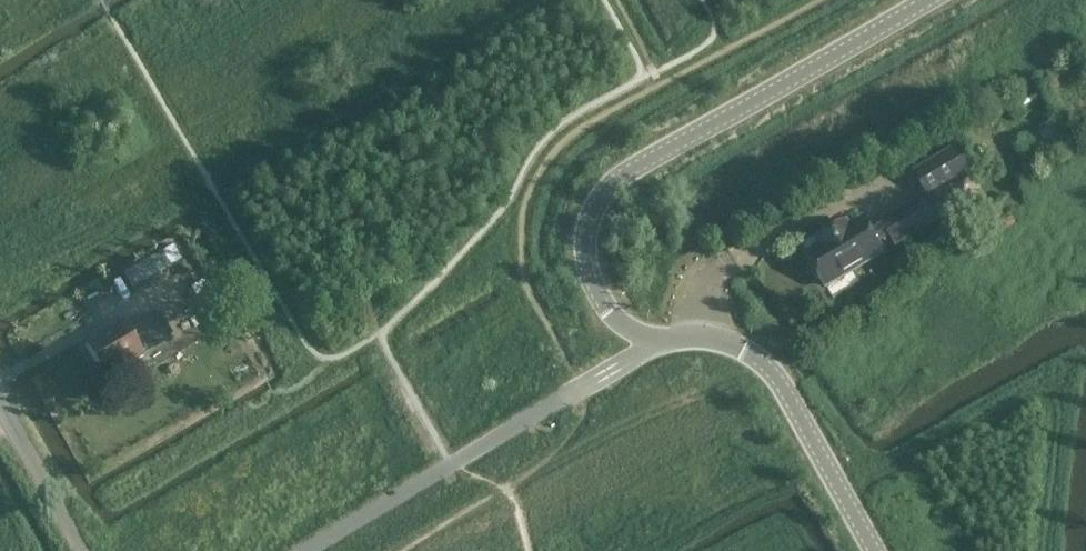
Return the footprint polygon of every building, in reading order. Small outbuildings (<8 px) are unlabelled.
[(814,243),(800,251),(820,287),(882,252),(878,244),(886,240),(890,247),(957,209),(943,184),(974,167),(960,143),(911,171),(924,194),(876,222),(878,226),(869,231),(862,217),(846,225),(843,220),(811,238),(814,243)] [(165,251),(123,275),(132,291),(167,271),(174,267),(183,262),(174,245),(165,251)] [(163,311),(134,324),(145,348),(174,335),(163,311)] [(219,312),(206,320),(215,336),(229,328),(219,312)] [(144,356),(124,322),(86,345),(106,379),(144,356)]
